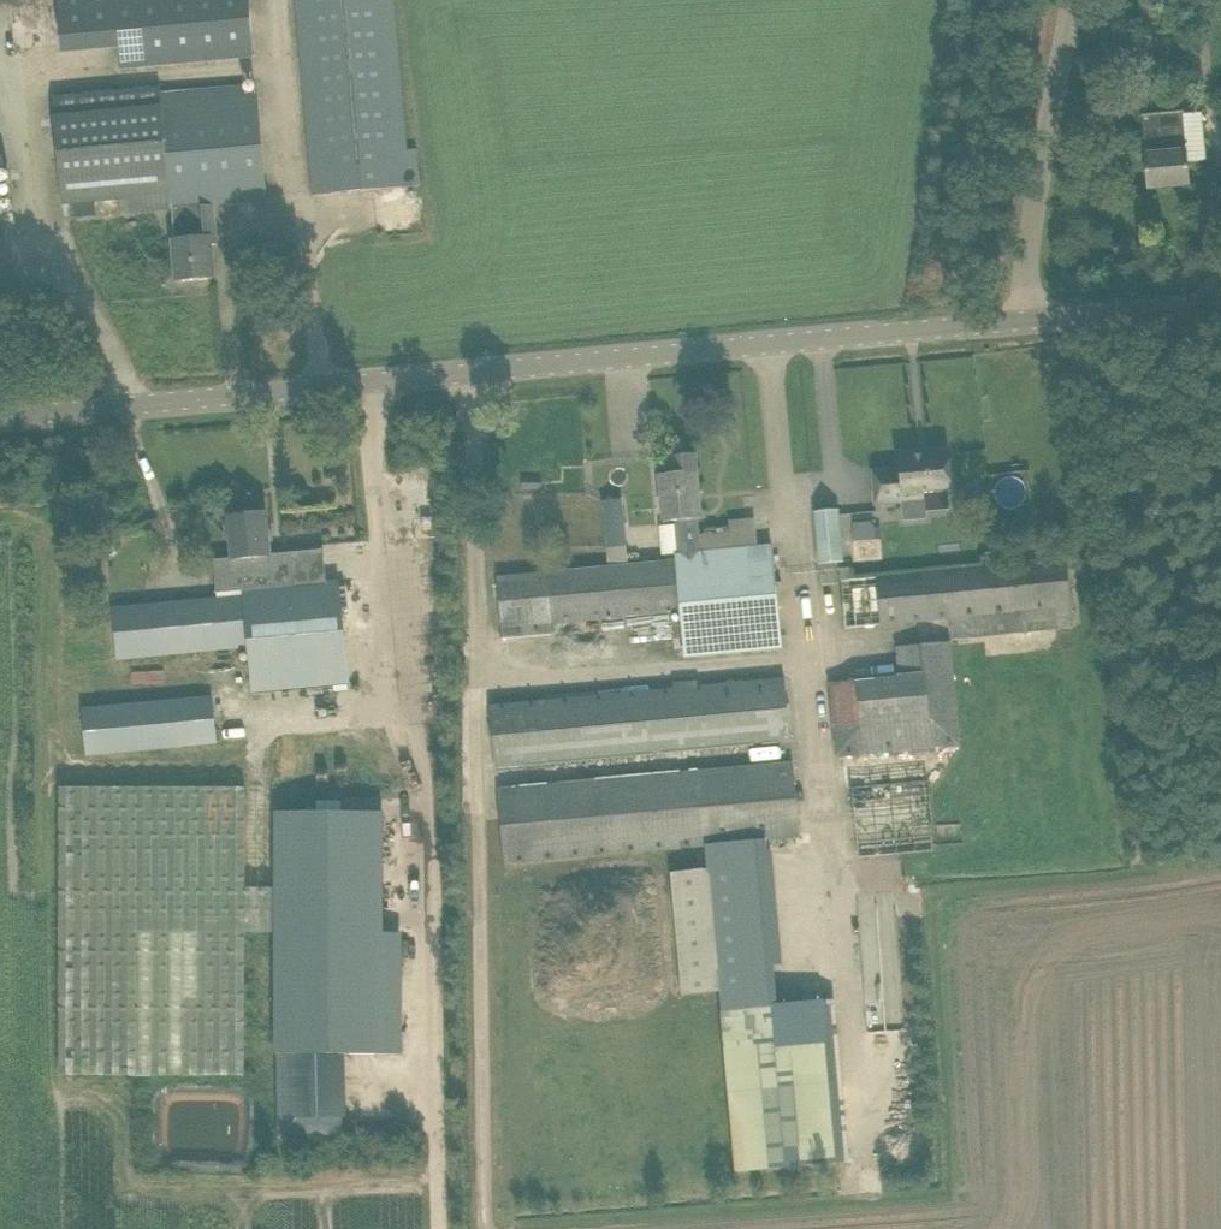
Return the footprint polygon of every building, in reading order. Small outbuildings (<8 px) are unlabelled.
[(248,0),(113,0),(119,69),(254,57),(248,0)] [(398,36),(394,0),(296,0),(313,196),(420,186),(417,149),(408,150),(398,36)] [(160,88),(52,98),(54,115),(59,180),(62,204),(169,194),(170,208),(171,208),(175,241),(173,241),(177,282),(212,279),(209,246),(216,245),(213,204),(266,199),(257,97),(162,105),(160,88)] [(1141,115),(1148,189),(1189,186),(1182,112),(1141,115)] [(93,201),(75,203),(77,215),(94,214),(93,201)] [(872,472),(875,506),(901,503),(902,522),(926,520),(924,492),(952,490),(948,450),(898,454),(900,469),(872,472)] [(684,609),(689,654),(781,645),(774,570),(771,546),(700,553),(697,519),(700,519),(694,456),(672,458),(673,476),(660,477),(664,522),(675,521),(678,555),(675,555),(676,561),(497,578),(504,637),(553,631),(552,622),(684,609)] [(524,478),(523,490),(542,490),(542,478),(524,478)] [(603,503),(608,548),(625,547),(621,501),(603,503)] [(814,512),(819,565),(843,563),(838,510),(814,512)] [(215,593),(215,594),(243,591),(292,586),(289,561),(279,562),(279,554),(269,555),(267,533),(270,533),(269,526),(266,527),(265,514),(229,517),(233,559),(231,559),(231,567),(216,568),(219,592),(215,593)] [(113,536),(93,538),(94,553),(114,551),(113,536)] [(839,570),(845,631),(950,620),(952,641),(1074,629),(1067,559),(853,580),(852,568),(839,570)] [(113,610),(118,660),(249,647),(253,693),(348,684),(339,582),(292,586),(243,591),(244,597),(113,610)] [(828,684),(836,759),(961,748),(951,643),(895,648),(897,676),(828,684)] [(790,741),(785,686),(742,690),(741,685),(731,686),(731,691),(490,713),(495,768),(790,741)] [(83,710),(87,756),(216,743),(212,698),(83,710)] [(505,864),(801,837),(794,764),(498,791),(505,864)] [(936,852),(929,781),(850,788),(857,859),(936,852)] [(59,1077),(245,1077),(245,934),(276,934),(276,889),(245,889),(245,788),(60,788),(59,1077)] [(276,934),(276,1055),(381,1055),(381,813),(276,812),(276,889),(276,934)] [(670,874),(681,997),(720,994),(709,869),(670,874)] [(835,1001),(721,1009),(736,1174),(851,1165),(835,1001)] [(341,1055),(278,1055),(278,1061),(280,1138),(342,1137),(341,1059),(341,1055)]
